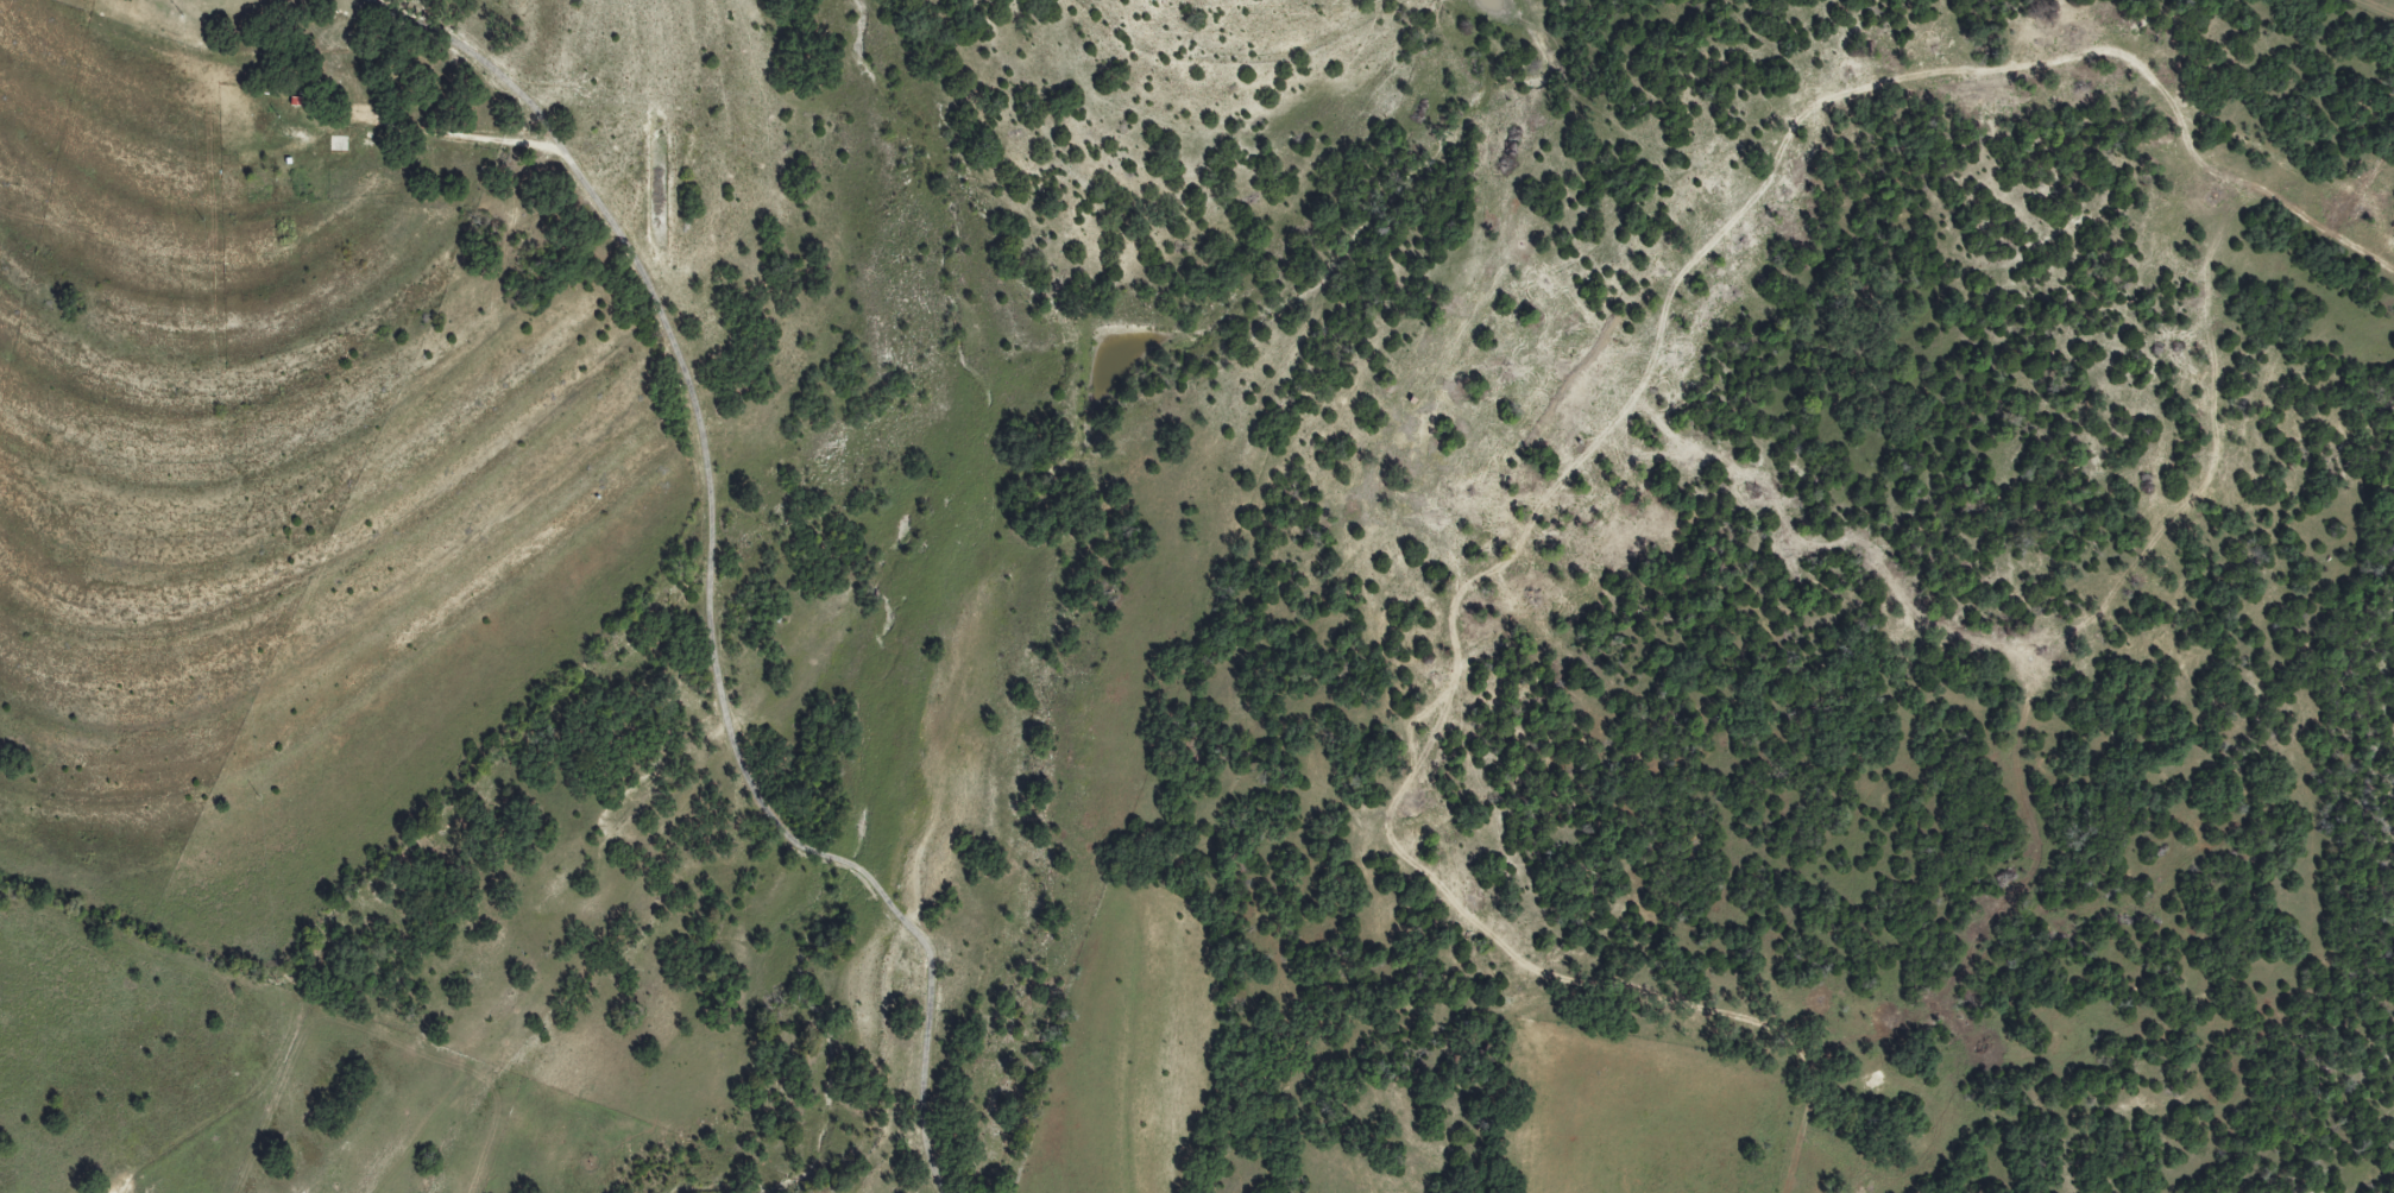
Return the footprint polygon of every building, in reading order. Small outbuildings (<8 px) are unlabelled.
[(326,137),(326,158),(345,158),(345,137),(326,137)]
